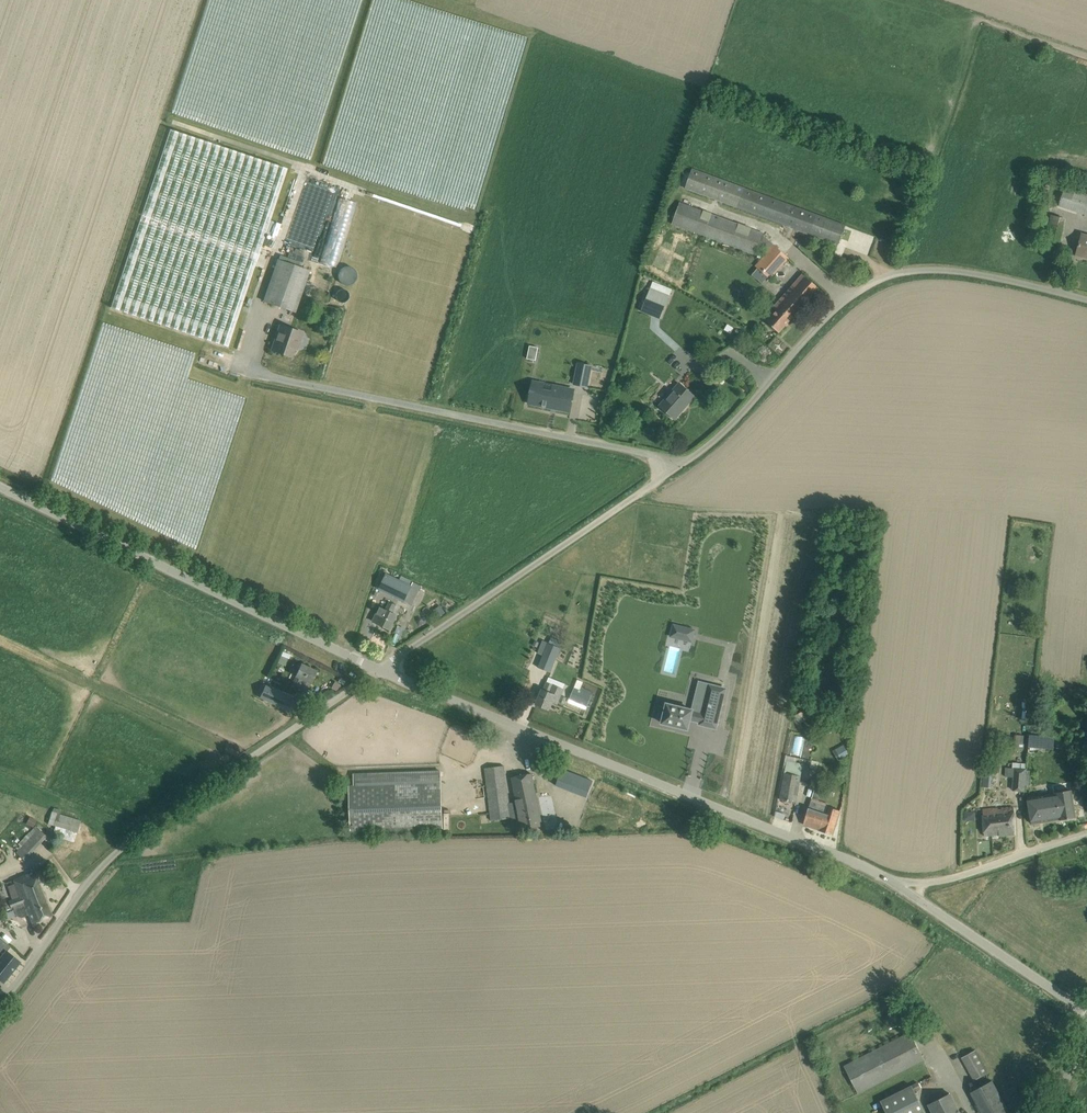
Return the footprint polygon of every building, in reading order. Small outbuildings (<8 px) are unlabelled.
[(294,167),(173,126),(112,305),(234,346),(294,167)] [(685,188),(810,234),(838,244),(846,225),(817,215),(692,169),(685,188)] [(1067,181),(1059,206),(1086,215),(1086,187),(1067,181)] [(337,268),(353,201),(337,197),(321,264),(337,268)] [(756,266),(770,279),(789,258),(764,236),(764,234),(680,203),(672,224),(757,254),(760,246),(768,253),(756,266)] [(1036,238),(1057,244),(1064,218),(1043,213),(1036,238)] [(1086,258),(1086,238),(1081,236),(1079,244),(1077,255),(1086,258)] [(264,301),(295,312),(309,271),(278,260),(264,301)] [(338,274),(338,276),(338,278),(339,280),(340,281),(341,283),(343,284),(345,285),(347,285),(349,285),(351,285),(352,284),(354,283),(355,281),(356,280),(357,278),(357,276),(357,274),(356,272),(355,270),(354,269),(352,267),(351,267),(349,266),(346,266),(345,267),(343,267),(341,269),(340,270),(339,272),(338,274)] [(774,307),(777,311),(767,322),(771,325),(779,332),(819,288),(811,280),(803,274),(774,307)] [(652,288),(642,312),(660,319),(670,296),(652,288)] [(336,294),(336,296),(336,298),(337,300),(338,301),(340,302),(342,302),(344,302),(346,301),(348,300),(349,298),(349,296),(349,294),(348,292),(346,290),(344,289),(342,289),(340,289),(338,290),(337,292),(336,294)] [(274,351),(292,357),(297,343),(299,344),(302,333),(280,325),(277,333),(280,334),(274,351)] [(539,348),(530,346),(527,359),(536,361),(539,348)] [(578,363),(574,385),(587,387),(591,366),(578,363)] [(655,379),(669,385),(673,377),(659,370),(655,379)] [(660,406),(675,419),(695,396),(680,383),(660,406)] [(532,387),(529,402),(557,408),(557,409),(570,411),(573,393),(553,389),(553,392),(532,387)] [(380,589),(404,601),(411,586),(387,574),(380,589)] [(392,613),(396,605),(390,602),(386,609),(381,606),(373,621),(391,630),(398,615),(392,613)] [(443,609),(436,614),(438,618),(446,613),(443,609)] [(687,628),(684,640),(692,642),(695,630),(687,628)] [(538,669),(550,673),(562,643),(550,639),(548,644),(542,642),(538,655),(542,657),(538,669)] [(301,664),(292,684),(299,687),(302,679),(311,683),(317,671),(301,664)] [(583,681),(577,679),(570,699),(587,706),(593,691),(581,686),(583,681)] [(335,681),(331,688),(336,690),(337,691),(337,690),(340,685),(335,681)] [(264,683),(259,695),(285,707),(290,695),(264,683)] [(542,689),(536,704),(549,710),(552,702),(557,704),(563,689),(547,683),(544,690),(542,689)] [(283,684),(281,689),(286,692),(288,688),(289,687),(283,684)] [(660,708),(658,717),(663,719),(662,723),(688,729),(690,719),(700,722),(700,724),(716,728),(726,689),(710,685),(702,716),(692,713),(692,712),(666,706),(665,710),(660,708)] [(1027,734),(1026,747),(1052,747),(1052,735),(1027,734)] [(801,753),(804,737),(795,736),(792,752),(801,753)] [(1014,749),(1023,749),(1024,736),(1015,736),(1014,749)] [(1057,737),(1056,749),(1068,750),(1069,738),(1057,737)] [(843,745),(834,751),(839,760),(848,754),(843,745)] [(786,768),(780,799),(796,802),(803,764),(787,761),(786,768)] [(520,817),(522,829),(543,825),(532,773),(512,777),(517,802),(509,803),(504,766),(485,768),(492,821),(520,817)] [(1015,767),(1012,789),(1024,791),(1026,768),(1015,767)] [(355,785),(351,786),(352,832),(442,829),(440,771),(355,774),(355,785)] [(820,831),(832,834),(840,810),(827,806),(828,804),(818,801),(819,798),(816,790),(815,789),(809,808),(804,824),(820,829),(820,831)] [(1072,791),(1027,797),(1032,824),(1060,819),(1060,820),(1076,817),(1072,791)] [(459,813),(477,812),(476,803),(458,804),(459,813)] [(60,810),(53,807),(48,823),(57,826),(53,837),(74,843),(81,821),(59,814),(60,810)] [(983,809),(984,836),(999,834),(999,836),(1015,834),(1012,807),(1011,807),(983,809)] [(29,818),(27,824),(33,827),(35,821),(29,818)] [(35,825),(18,844),(21,847),(16,853),(24,860),(47,836),(35,825)] [(8,902),(11,909),(13,908),(25,904),(27,910),(37,906),(38,908),(47,904),(34,871),(13,880),(15,884),(8,886),(13,900),(8,902)] [(25,904),(13,908),(16,915),(21,917),(29,914),(33,924),(52,915),(47,904),(38,908),(37,906),(27,910),(25,904)] [(3,983),(17,966),(20,962),(7,951),(11,946),(3,939),(2,939),(0,942),(0,980),(3,983)] [(844,1066),(858,1093),(924,1059),(914,1040),(919,1037),(915,1029),(844,1066)] [(962,1057),(974,1080),(988,1073),(975,1050),(962,1057)] [(982,1112),(1010,1112),(992,1080),(970,1092),(982,1112)] [(886,1112),(925,1112),(926,1112),(915,1091),(921,1088),(918,1082),(880,1101),(886,1112)] [(950,1093),(928,1104),(933,1112),(960,1112),(950,1093)]
